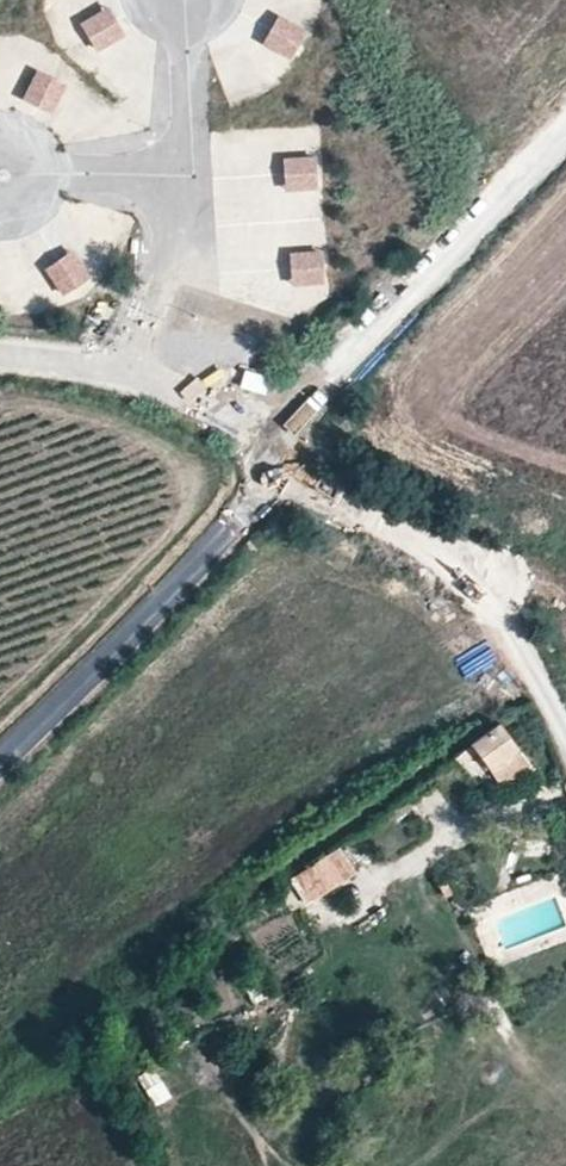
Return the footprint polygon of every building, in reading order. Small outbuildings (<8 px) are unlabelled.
[(95,50),(121,36),(107,10),(81,24),(95,50)] [(292,58),(306,32),(281,17),(266,43),(292,58)] [(52,113),(65,87),(39,73),(25,100),(52,113)] [(317,186),(314,157),(285,159),(287,189),(317,186)] [(86,277),(70,252),(45,269),(62,294),(86,277)] [(322,282),(322,252),(292,253),(293,283),(322,282)] [(246,336),(226,329),(221,343),(241,350),(246,336)] [(517,747),(499,722),(472,743),(489,767),(517,747)] [(312,904),(375,861),(358,838),(296,881),(312,904)]
